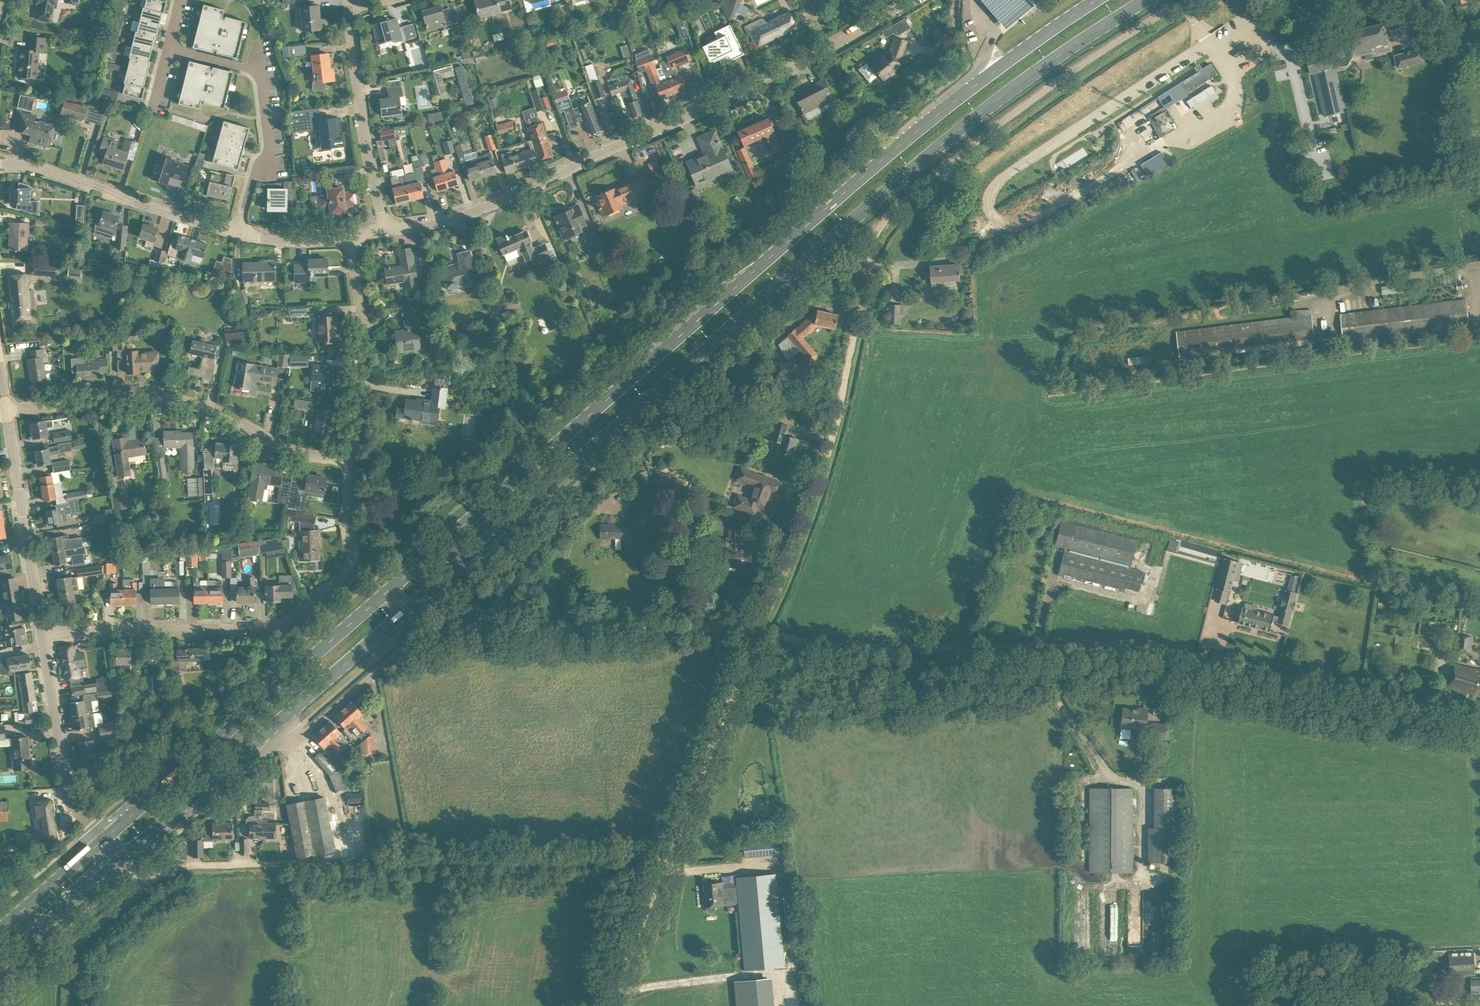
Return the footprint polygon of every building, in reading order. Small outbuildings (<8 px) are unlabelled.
[(37,3),(40,4),(37,18),(50,21),(53,6),(56,7),(57,0),(38,0),(37,3)] [(145,7),(163,12),(164,13),(165,9),(167,1),(162,0),(147,0),(145,7)] [(479,16),(511,7),(508,0),(474,0),(479,16)] [(527,11),(551,5),(549,0),(524,0),(527,11)] [(729,20),(736,16),(735,13),(738,8),(738,2),(742,0),(741,0),(725,0),(721,2),(729,20)] [(1025,0),(985,0),(980,4),(1005,32),(1032,9),(1025,0)] [(450,12),(443,14),(441,6),(422,11),(428,31),(442,27),(440,22),(444,21),(446,25),(460,22),(454,2),(448,4),(450,12)] [(246,21),(226,16),(225,18),(223,17),(224,10),(204,4),(199,23),(200,23),(199,29),(198,28),(194,42),(193,47),(214,52),(214,51),(217,52),(217,53),(233,57),(237,58),(238,53),(246,22),(246,21)] [(302,7),(303,30),(327,29),(326,19),(320,20),(319,5),(302,7)] [(143,7),(141,18),(150,21),(149,24),(159,26),(163,12),(145,7),(143,7)] [(763,18),(753,23),(745,27),(749,35),(752,33),(755,38),(752,39),(756,46),(797,27),(790,12),(766,23),(763,18)] [(570,15),(573,24),(579,23),(576,14),(570,15)] [(141,18),(137,32),(155,37),(156,38),(159,26),(149,24),(150,21),(141,18)] [(400,27),(397,18),(389,20),(372,25),(375,35),(373,36),(375,43),(377,43),(378,44),(382,43),(383,43),(386,42),(394,40),(394,42),(417,36),(416,33),(413,23),(400,27)] [(884,30),(887,36),(896,31),(898,35),(911,28),(905,18),(884,30)] [(1347,32),(1353,57),(1379,51),(1379,53),(1385,52),(1384,50),(1391,48),(1385,23),(1347,32)] [(722,65),(737,57),(733,50),(741,47),(730,25),(715,32),(718,39),(704,46),(711,61),(718,58),(722,65)] [(573,31),(575,38),(578,37),(588,34),(585,26),(573,31)] [(523,30),(523,32),(519,33),(520,35),(509,38),(511,45),(522,42),(522,43),(533,40),(530,30),(529,28),(523,30)] [(136,31),(133,43),(143,45),(142,48),(152,51),(155,37),(137,32),(136,31)] [(901,65),(898,62),(900,58),(907,40),(895,36),(890,51),(870,68),(866,63),(859,69),(870,82),(879,74),(883,80),(901,65)] [(19,76),(36,78),(39,52),(45,53),(46,38),(30,37),(29,50),(22,50),(19,76)] [(149,61),(152,51),(142,48),(143,45),(133,43),(129,57),(131,58),(131,57),(149,62),(149,61)] [(1458,53),(1461,64),(1471,60),(1465,44),(1458,52),(1458,53)] [(282,47),(283,57),(306,55),(305,45),(282,47)] [(457,62),(463,60),(472,58),(469,48),(461,50),(463,56),(456,57),(457,62)] [(665,75),(668,80),(667,80),(673,94),(685,89),(682,82),(685,81),(679,66),(675,68),(674,66),(690,60),(686,49),(666,57),(666,58),(660,60),(662,67),(665,75)] [(1346,111),(1336,68),(1341,67),(1337,49),(1307,56),(1311,74),(1315,73),(1325,116),(1346,111)] [(1424,61),(1421,50),(1395,56),(1398,67),(1415,63),(1416,68),(1414,68),(1418,86),(1429,84),(1425,66),(1422,66),(1421,62),(1424,61)] [(312,90),(325,92),(326,81),(334,80),(333,69),(330,69),(329,53),(311,55),(314,82),(313,82),(312,90)] [(487,60),(485,54),(474,57),(476,63),(487,60)] [(640,72),(646,69),(655,66),(650,55),(637,60),(635,60),(640,72)] [(1456,55),(1447,58),(1449,67),(1459,64),(1456,55)] [(131,57),(131,58),(128,68),(138,71),(137,74),(147,76),(150,62),(149,61),(149,62),(131,57)] [(234,72),(213,67),(213,68),(210,67),(210,66),(190,61),(185,80),(186,80),(185,85),(184,85),(179,104),(199,109),(201,102),(204,102),(204,104),(224,109),(234,72)] [(1157,97),(1164,108),(1217,74),(1210,64),(1157,97)] [(446,91),(441,74),(453,70),(452,65),(433,70),(434,75),(440,93),(446,91)] [(455,68),(466,105),(475,103),(464,65),(455,68)] [(665,75),(662,67),(656,69),(655,66),(646,69),(649,76),(656,93),(658,92),(661,99),(673,94),(667,80),(668,80),(665,75)] [(138,71),(128,68),(124,83),(126,83),(144,87),(147,76),(137,74),(138,71)] [(534,82),(542,80),(540,74),(532,76),(534,82)] [(626,104),(630,113),(630,112),(632,117),(643,114),(628,74),(617,78),(619,83),(608,87),(611,95),(620,92),(625,105),(626,104)] [(825,87),(828,86),(825,78),(811,85),(815,92),(797,102),(804,114),(820,106),(821,108),(832,102),(825,87)] [(399,97),(402,97),(400,80),(387,82),(389,98),(380,99),(382,116),(402,113),(399,97)] [(600,80),(590,83),(595,98),(605,94),(600,80)] [(552,84),(555,91),(561,89),(558,82),(552,84)] [(126,83),(123,94),(142,99),(144,91),(145,87),(144,87),(126,83)] [(1211,85),(1187,101),(1191,107),(1215,92),(1211,85)] [(102,88),(100,97),(117,101),(119,92),(102,88)] [(78,94),(66,90),(59,113),(82,120),(82,118),(92,121),(95,110),(86,107),(86,106),(75,103),(78,94)] [(543,109),(537,90),(530,92),(536,111),(543,109)] [(556,94),(554,95),(557,104),(558,104),(560,111),(564,110),(571,129),(578,126),(576,122),(585,118),(586,119),(587,124),(591,134),(601,130),(598,120),(591,102),(572,109),(566,91),(562,92),(556,94)] [(547,96),(540,98),(543,109),(551,107),(547,96)] [(96,112),(105,115),(110,100),(101,97),(96,112)] [(490,109),(499,107),(496,97),(488,99),(490,109)] [(1131,116),(1135,123),(1152,112),(1147,105),(1131,116)] [(291,111),(291,133),(319,130),(322,151),(332,150),(331,147),(344,145),(343,135),(338,136),(336,118),(321,120),(319,108),(291,111)] [(37,115),(32,114),(21,112),(17,131),(34,134),(33,142),(50,146),(55,125),(35,121),(37,115)] [(1154,117),(1157,122),(1166,117),(1163,112),(1154,117)] [(528,127),(532,140),(546,135),(542,122),(540,123),(537,116),(526,120),(528,127)] [(746,129),(746,128),(738,132),(743,145),(766,135),(773,151),(781,147),(768,118),(760,122),(761,123),(746,129)] [(496,124),(498,133),(514,129),(513,126),(516,125),(514,120),(512,121),(511,120),(496,124)] [(224,121),(212,162),(238,169),(242,154),(241,154),(242,151),(243,151),(250,128),(224,121)] [(417,126),(420,134),(423,132),(424,134),(429,132),(426,123),(417,126)] [(388,139),(390,147),(397,145),(394,128),(380,131),(381,139),(382,140),(388,139)] [(687,163),(696,184),(698,188),(708,184),(708,182),(733,171),(731,168),(714,131),(698,138),(706,155),(700,157),(687,163)] [(786,136),(790,144),(795,141),(792,133),(786,136)] [(494,134),(486,136),(485,136),(489,151),(496,149),(496,151),(499,150),(495,134),(494,134)] [(532,140),(528,141),(531,150),(532,149),(533,151),(535,150),(539,160),(553,155),(551,147),(553,145),(551,141),(548,140),(546,135),(532,140)] [(106,155),(104,163),(123,169),(127,158),(133,160),(139,143),(126,139),(122,151),(115,149),(118,142),(105,137),(100,153),(106,155)] [(443,142),(447,155),(455,152),(451,139),(443,142)] [(483,176),(477,156),(466,160),(460,144),(455,145),(462,169),(466,168),(470,180),(483,176)] [(502,154),(503,159),(502,159),(507,173),(537,163),(533,151),(532,149),(531,150),(512,156),(511,151),(502,154)] [(1168,163),(1161,151),(1140,164),(1148,176),(1168,163)] [(419,154),(422,163),(429,161),(426,152),(419,154)] [(491,152),(477,156),(483,176),(497,172),(491,152)] [(151,178),(167,184),(170,176),(184,180),(189,166),(174,162),(175,160),(158,154),(151,178)] [(412,156),(416,173),(423,171),(418,154),(412,156)] [(445,158),(439,160),(448,187),(459,184),(454,170),(450,172),(445,158)] [(204,160),(198,159),(195,167),(203,168),(204,160)] [(1419,163),(1417,159),(1408,162),(1411,173),(1422,169),(1420,163),(1419,163)] [(448,187),(439,160),(434,162),(436,168),(431,170),(433,177),(437,191),(448,187)] [(650,162),(655,172),(661,169),(656,160),(650,162)] [(743,165),(749,177),(756,173),(751,162),(743,165)] [(219,183),(221,175),(212,173),(208,188),(209,188),(207,194),(208,194),(208,193),(229,199),(229,200),(232,189),(235,175),(227,174),(224,184),(219,183)] [(295,182),(298,182),(298,183),(306,183),(305,174),(297,174),(297,175),(295,175),(295,182)] [(407,185),(404,174),(397,176),(391,177),(396,203),(410,200),(407,185)] [(414,183),(407,185),(410,200),(424,197),(420,182),(418,175),(412,176),(414,183)] [(598,208),(599,209),(600,208),(603,215),(609,213),(610,213),(618,210),(618,209),(621,207),(620,205),(637,197),(635,195),(648,189),(643,177),(614,190),(614,189),(600,195),(603,204),(598,208)] [(257,181),(254,193),(265,193),(265,185),(265,184),(257,181)] [(286,205),(295,206),(293,181),(285,182),(284,190),(269,189),(269,199),(268,199),(268,200),(269,200),(269,209),(279,209),(279,210),(280,210),(280,209),(284,210),(285,210),(286,210),(286,205)] [(19,182),(19,188),(12,188),(11,203),(17,204),(17,208),(17,209),(40,215),(41,214),(39,214),(39,212),(39,201),(30,201),(31,188),(30,188),(30,184),(19,182)] [(347,206),(357,204),(355,191),(345,192),(344,187),(326,189),(327,195),(317,196),(319,209),(329,208),(330,213),(348,211),(347,206)] [(85,205),(77,204),(76,219),(84,219),(85,205)] [(570,210),(555,216),(556,220),(555,221),(563,239),(582,231),(580,227),(586,225),(578,204),(569,208),(570,210)] [(94,233),(117,235),(116,249),(126,250),(128,225),(116,224),(119,216),(104,211),(102,216),(97,214),(96,214),(94,233)] [(130,213),(131,219),(135,219),(135,223),(140,223),(139,218),(142,218),(142,213),(130,213)] [(35,225),(49,229),(51,222),(37,218),(35,225)] [(28,235),(28,223),(14,223),(13,239),(10,238),(10,250),(28,250),(28,243),(32,243),(34,241),(34,237),(32,235),(28,235)] [(140,237),(147,239),(144,246),(152,248),(154,241),(158,228),(144,224),(140,237)] [(589,233),(598,254),(607,251),(598,229),(589,233)] [(523,254),(528,265),(538,261),(537,260),(549,255),(544,244),(533,249),(529,242),(530,242),(526,231),(509,238),(507,234),(497,239),(507,261),(523,254)] [(180,235),(177,244),(171,242),(168,254),(201,264),(207,244),(205,243),(205,242),(200,240),(199,241),(180,235)] [(385,267),(387,283),(405,280),(406,289),(417,287),(416,278),(417,278),(415,265),(424,264),(422,251),(411,252),(411,248),(400,250),(403,266),(390,268),(390,266),(385,267)] [(155,261),(163,263),(166,251),(158,249),(155,261)] [(446,287),(446,290),(467,285),(468,285),(479,283),(470,251),(458,254),(461,264),(451,266),(450,265),(442,267),(444,277),(443,277),(446,287)] [(219,272),(232,272),(232,259),(224,256),(219,272)] [(309,265),(303,265),(303,264),(294,264),(295,282),(313,281),(313,276),(329,275),(328,259),(308,259),(309,265)] [(243,263),(244,281),(275,280),(275,267),(276,267),(276,264),(275,264),(275,260),(265,260),(265,262),(243,263)] [(31,275),(60,277),(60,264),(31,262),(31,275)] [(930,282),(931,282),(932,287),(939,286),(939,282),(939,280),(959,278),(959,280),(960,280),(958,264),(929,266),(930,282)] [(68,277),(81,278),(82,268),(69,268),(68,277)] [(34,300),(33,290),(28,291),(26,274),(9,275),(13,320),(31,319),(29,300),(34,300)] [(1405,283),(1383,286),(1384,294),(1406,290),(1405,283)] [(238,290),(243,310),(250,308),(249,303),(246,288),(238,290)] [(1299,291),(1292,293),(1293,300),(1301,298),(1299,291)] [(1341,317),(1344,343),(1470,327),(1466,298),(1340,314),(1341,317)] [(889,324),(899,324),(900,305),(889,304),(889,324)] [(289,307),(289,315),(307,314),(306,306),(289,307)] [(402,311),(403,317),(419,315),(418,308),(402,311)] [(789,359),(789,360),(783,363),(782,361),(778,363),(784,376),(794,371),(793,375),(810,380),(817,354),(803,338),(818,324),(835,328),(838,315),(817,310),(816,315),(812,314),(795,329),(795,328),(787,335),(788,336),(778,344),(788,359),(789,359)] [(1177,331),(1180,360),(1316,343),(1312,313),(1177,331)] [(317,343),(307,344),(307,354),(328,354),(328,343),(339,342),(337,317),(327,317),(316,317),(317,343)] [(406,333),(395,335),(398,352),(414,350),(414,346),(420,346),(418,328),(421,328),(419,317),(404,319),(406,333)] [(226,329),(226,342),(247,341),(246,328),(226,329)] [(117,333),(118,349),(127,348),(127,339),(136,338),(135,332),(117,333)] [(108,334),(109,350),(118,349),(116,333),(108,334)] [(199,342),(193,341),(190,353),(204,356),(201,370),(188,367),(187,373),(199,376),(200,374),(203,374),(202,379),(211,381),(217,357),(215,356),(218,346),(207,343),(207,341),(206,338),(202,337),(199,339),(199,342)] [(32,358),(28,359),(32,381),(45,379),(46,383),(53,382),(51,370),(44,371),(44,369),(42,358),(45,357),(44,349),(31,351),(32,358)] [(127,351),(128,373),(139,373),(139,370),(159,370),(158,352),(138,353),(138,351),(127,351)] [(287,368),(289,356),(290,354),(280,352),(277,367),(287,368)] [(308,355),(289,356),(290,366),(308,366),(308,355)] [(71,358),(72,373),(77,372),(78,377),(100,376),(100,372),(108,371),(106,358),(99,359),(99,362),(85,363),(85,357),(71,358)] [(254,365),(239,363),(236,386),(240,387),(240,388),(250,389),(252,379),(275,382),(277,369),(254,365)] [(327,391),(337,392),(340,367),(330,366),(330,367),(314,365),(313,375),(312,380),(328,381),(327,391)] [(397,416),(409,417),(409,419),(421,420),(420,422),(438,424),(440,408),(446,408),(449,388),(447,388),(448,379),(435,377),(434,387),(433,387),(432,400),(424,399),(423,401),(406,399),(405,408),(397,408),(397,416)] [(808,394),(817,396),(819,389),(809,387),(808,394)] [(318,409),(319,402),(305,400),(304,408),(310,408),(318,409)] [(310,431),(329,434),(331,420),(334,420),(336,411),(318,409),(318,416),(312,415),(311,421),(310,431)] [(46,428),(54,426),(52,420),(45,421),(45,420),(31,423),(34,438),(48,436),(46,428)] [(776,451),(783,453),(793,456),(798,438),(786,435),(789,425),(773,421),(767,439),(779,442),(776,451)] [(54,433),(55,441),(72,439),(70,430),(54,433)] [(159,477),(166,476),(163,452),(164,452),(165,451),(166,450),(166,449),(166,446),(182,446),(183,471),(193,471),(192,433),(176,433),(176,431),(165,432),(165,437),(163,437),(163,438),(154,438),(157,459),(159,477)] [(115,449),(119,476),(131,474),(128,456),(146,453),(145,448),(144,438),(122,441),(122,438),(114,439),(115,449)] [(59,445),(47,447),(48,449),(36,451),(39,465),(50,463),(49,454),(72,450),(71,441),(59,444),(59,445)] [(223,468),(238,469),(239,459),(236,459),(238,445),(224,444),(217,444),(216,450),(211,450),(211,448),(205,448),(205,451),(204,451),(203,451),(203,452),(203,453),(203,455),(203,461),(204,477),(205,493),(212,493),(211,468),(214,468),(214,458),(222,458),(221,461),(223,461),(223,468)] [(52,462),(54,472),(71,469),(70,459),(52,462)] [(283,471),(269,469),(270,465),(255,462),(252,480),(253,480),(250,499),(262,501),(265,482),(280,485),(283,471)] [(748,498),(737,494),(732,507),(755,515),(758,506),(764,509),(771,490),(777,493),(781,483),(741,468),(737,478),(736,482),(745,485),(747,481),(753,484),(748,498)] [(633,474),(643,501),(655,497),(646,470),(633,474)] [(657,471),(653,481),(675,488),(678,477),(657,471)] [(62,494),(60,482),(53,483),(52,475),(41,477),(42,485),(42,486),(44,500),(57,498),(56,495),(62,494)] [(305,492),(304,494),(313,496),(313,493),(323,495),(323,493),(324,493),(325,490),(326,490),(326,488),(325,488),(327,478),(308,475),(307,480),(301,479),(299,491),(305,492)] [(205,495),(205,493),(204,477),(188,478),(189,496),(205,495)] [(87,489),(66,493),(67,502),(78,500),(88,498),(88,497),(93,496),(91,490),(87,491),(87,489)] [(281,490),(279,504),(287,505),(289,491),(281,490)] [(112,493),(115,510),(130,508),(127,491),(112,493)] [(299,493),(290,491),(287,507),(296,509),(299,493)] [(67,514),(80,512),(78,500),(67,502),(68,503),(55,505),(56,508),(47,510),(49,525),(68,521),(67,514)] [(207,500),(206,524),(218,524),(219,501),(207,500)] [(105,513),(92,516),(93,523),(115,519),(113,508),(104,509),(105,513)] [(287,509),(285,519),(300,521),(300,530),(300,538),(304,538),(304,549),(300,549),(300,560),(315,559),(315,550),(316,550),(316,549),(315,549),(315,544),(319,544),(319,530),(314,530),(314,524),(315,524),(316,513),(287,509)] [(638,518),(642,518),(641,512),(629,512),(629,518),(630,518),(630,526),(621,526),(621,525),(601,525),(601,536),(608,536),(608,538),(622,537),(622,549),(637,549),(637,545),(638,545),(638,544),(639,544),(638,534),(638,518)] [(703,514),(703,526),(723,526),(723,514),(703,514)] [(1058,575),(1123,592),(1125,588),(1139,591),(1144,572),(1130,568),(1137,541),(1056,519),(1053,533),(1058,535),(1056,545),(1065,547),(1058,575)] [(231,540),(238,541),(240,530),(233,529),(231,540)] [(739,529),(729,529),(729,534),(729,537),(726,537),(726,554),(726,564),(750,564),(750,548),(738,548),(738,542),(739,542),(739,534),(739,529)] [(68,535),(51,537),(53,551),(77,547),(77,548),(83,547),(81,536),(69,539),(68,535)] [(280,537),(258,540),(260,553),(285,549),(280,537)] [(1169,537),(1166,549),(1219,561),(1222,549),(1169,537)] [(238,543),(231,544),(231,558),(260,553),(258,540),(238,542),(238,543)] [(77,547),(53,551),(56,565),(66,563),(65,557),(72,556),(73,565),(86,563),(84,556),(84,555),(86,554),(85,546),(83,547),(77,548),(77,547)] [(222,553),(222,561),(230,561),(230,546),(222,546),(222,553)] [(200,561),(208,561),(207,547),(185,549),(186,567),(199,566),(198,557),(200,556),(200,561)] [(6,569),(6,568),(13,567),(11,555),(0,557),(0,570),(6,569)] [(1218,589),(1230,592),(1239,561),(1226,558),(1218,589)] [(176,561),(176,574),(184,574),(184,561),(176,561)] [(222,561),(223,577),(231,576),(230,561),(222,561)] [(104,563),(104,572),(116,572),(116,563),(104,563)] [(102,566),(89,567),(77,569),(78,577),(90,575),(103,574),(103,572),(103,566),(102,566)] [(60,593),(74,591),(79,590),(77,576),(71,576),(58,578),(60,593)] [(247,576),(248,586),(237,586),(237,602),(255,601),(255,586),(254,586),(254,576),(247,576)] [(2,580),(9,620),(23,618),(16,578),(2,580)] [(151,603),(166,603),(165,589),(165,578),(151,578),(151,589),(151,603)] [(208,580),(208,588),(209,602),(223,602),(223,588),(222,588),(222,581),(216,581),(216,580),(208,580)] [(209,602),(208,588),(201,588),(201,581),(195,581),(195,588),(194,588),(194,602),(209,602)] [(173,588),(165,589),(166,603),(180,603),(180,588),(179,588),(179,582),(173,582),(173,588)] [(124,604),(123,589),(117,590),(117,583),(111,583),(111,590),(111,604),(124,604)] [(130,589),(123,589),(124,604),(137,604),(136,589),(136,583),(130,583),(130,589)] [(293,585),(280,585),(265,585),(265,593),(267,593),(267,601),(281,601),(280,596),(293,596),(293,585)] [(1279,616),(1275,615),(1273,621),(1278,622),(1278,623),(1289,626),(1297,592),(1286,589),(1279,616)] [(74,591),(60,593),(62,607),(76,606),(74,591)] [(1213,600),(1211,607),(1223,610),(1225,603),(1213,600)] [(1471,610),(1479,611),(1479,604),(1472,603),(1471,610)] [(1271,631),(1273,621),(1275,615),(1243,607),(1239,623),(1271,631)] [(6,638),(7,647),(27,643),(24,627),(19,627),(18,622),(2,625),(4,639),(6,638)] [(1457,651),(1470,653),(1472,637),(1459,635),(1457,651)] [(83,651),(76,652),(75,644),(60,646),(65,680),(80,677),(78,666),(85,665),(83,651)] [(203,647),(177,649),(178,661),(211,658),(210,652),(203,652),(203,647)] [(115,690),(116,695),(117,702),(127,701),(125,691),(123,691),(120,671),(131,671),(131,649),(117,649),(117,670),(112,670),(115,690)] [(12,674),(12,671),(31,668),(29,654),(9,657),(9,658),(1,659),(1,674),(12,674)] [(180,664),(171,665),(174,690),(183,689),(180,664)] [(1479,695),(1479,672),(1454,665),(1448,686),(1479,695)] [(19,673),(23,702),(31,701),(30,693),(35,692),(32,671),(19,673)] [(97,685),(98,692),(108,690),(107,683),(97,685)] [(196,694),(201,701),(215,692),(210,685),(196,694)] [(83,694),(87,694),(86,686),(72,688),(73,696),(83,694)] [(111,690),(108,690),(98,692),(97,692),(98,699),(112,697),(111,690)] [(31,701),(23,702),(25,712),(26,715),(25,715),(26,723),(39,722),(39,715),(38,715),(38,710),(35,692),(30,693),(31,701)] [(71,702),(73,716),(94,713),(92,700),(98,699),(97,692),(87,694),(83,694),(84,700),(71,702)] [(353,701),(344,709),(363,731),(369,726),(365,722),(365,720),(362,717),(361,717),(360,716),(363,713),(353,702),(353,701)] [(1130,729),(1145,730),(1147,708),(1143,708),(1143,710),(1139,710),(1139,709),(1123,707),(1121,725),(1131,726),(1130,729)] [(359,735),(363,740),(367,736),(363,731),(344,709),(335,717),(346,729),(349,726),(358,736),(359,735)] [(95,720),(94,713),(73,716),(75,730),(89,728),(89,727),(96,726),(95,720)] [(120,729),(119,720),(99,724),(100,732),(120,729)] [(331,721),(322,728),(348,758),(353,753),(338,736),(341,733),(331,721)] [(1150,737),(1164,739),(1166,724),(1152,723),(1150,737)] [(348,758),(322,728),(313,736),(324,748),(327,745),(336,755),(329,761),(320,751),(314,757),(329,774),(337,794),(349,789),(339,766),(348,758)] [(101,740),(102,741),(121,737),(120,729),(100,732),(101,740)] [(363,741),(361,743),(361,746),(362,754),(376,752),(375,735),(369,736),(368,737),(367,736),(363,740),(363,741)] [(12,738),(14,769),(31,768),(29,737),(19,737),(12,738)] [(79,742),(80,751),(79,752),(80,756),(81,757),(82,758),(104,754),(103,746),(102,741),(101,740),(93,741),(93,739),(79,742)] [(268,777),(279,769),(275,764),(264,772),(268,777)] [(296,768),(297,795),(305,795),(305,767),(296,768)] [(1090,872),(1132,872),(1133,788),(1090,788),(1090,872)] [(1147,862),(1179,862),(1179,788),(1154,788),(1154,828),(1147,828),(1147,862)] [(348,802),(355,802),(357,799),(357,793),(347,794),(348,802)] [(325,797),(287,805),(297,857),(335,851),(325,797)] [(34,802),(35,810),(37,819),(41,818),(42,824),(43,831),(44,841),(58,839),(53,799),(38,802),(34,802)] [(8,820),(8,802),(0,801),(0,819),(8,820)] [(263,838),(263,820),(258,820),(258,818),(256,816),(254,816),(251,816),(250,816),(248,818),(247,820),(247,824),(250,824),(250,838),(263,838)] [(268,820),(263,820),(263,838),(276,838),(276,823),(268,823),(268,820)] [(206,839),(207,840),(211,840),(213,839),(233,838),(233,823),(212,823),(213,830),(205,830),(205,839),(206,839)] [(3,842),(29,842),(29,835),(17,835),(17,834),(3,833),(3,842)] [(769,838),(770,854),(780,853),(779,837),(769,838)] [(193,839),(193,857),(203,857),(203,839),(193,839)] [(736,882),(738,903),(745,970),(785,966),(776,873),(736,877),(736,882)] [(738,903),(736,882),(723,883),(723,882),(704,884),(706,897),(704,897),(705,906),(707,906),(707,908),(708,910),(708,911),(709,912),(711,912),(713,912),(713,911),(714,911),(715,909),(715,908),(715,905),(738,903)] [(1473,992),(1473,993),(1477,993),(1478,992),(1479,992),(1479,977),(1476,977),(1474,952),(1449,953),(1451,978),(1471,977),(1472,993),(1473,992)] [(1368,967),(1390,968),(1391,959),(1368,958),(1368,967)] [(736,982),(739,1005),(778,1005),(776,979),(736,982)]
